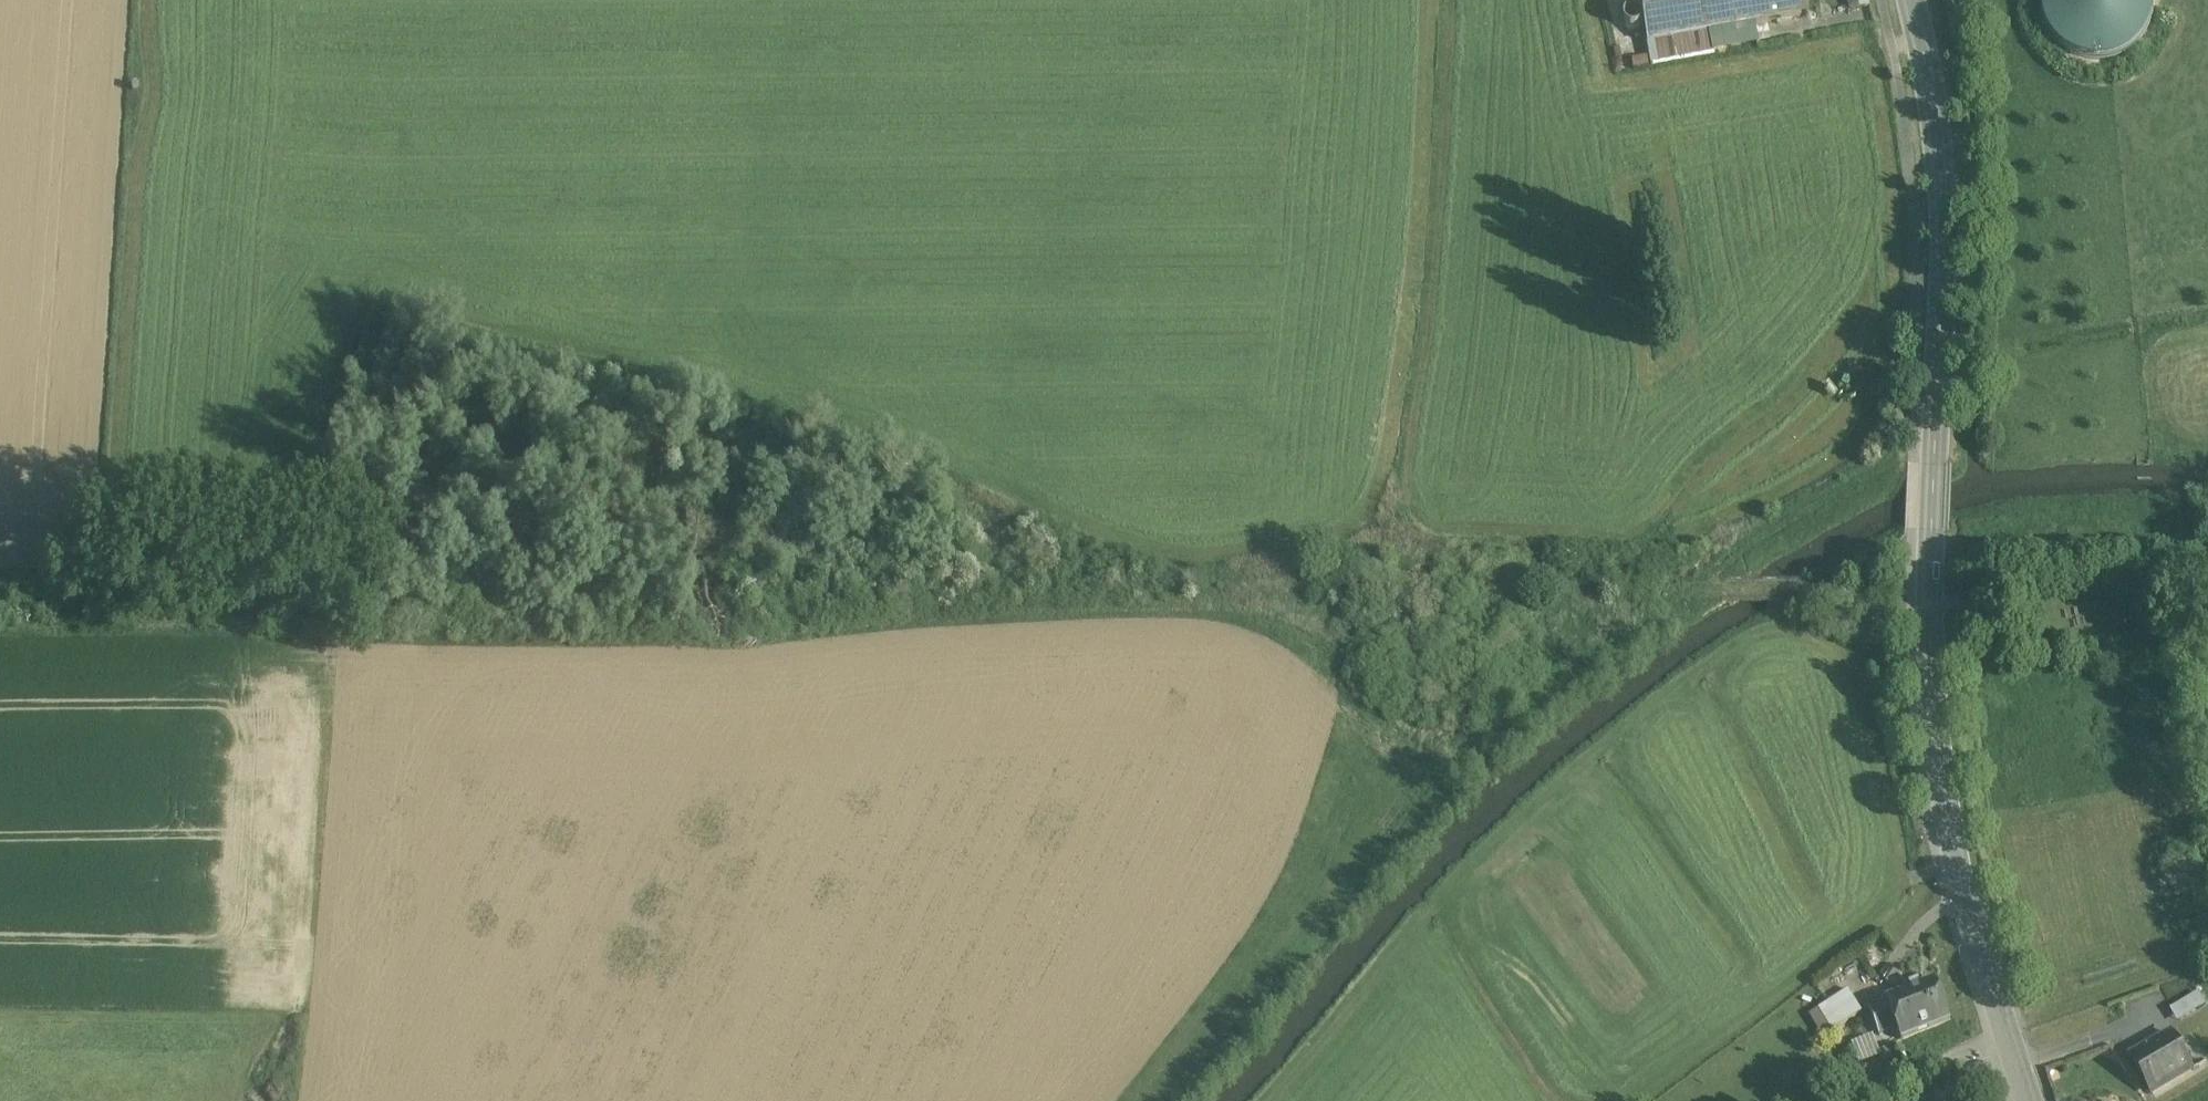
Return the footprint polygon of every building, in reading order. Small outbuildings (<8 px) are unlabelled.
[(1764,23),(1760,0),(1642,0),(1645,22),(1642,22),(1642,24),(1640,27),(1637,29),(1634,30),(1630,29),(1626,26),(1631,54),(1651,51),(1653,64),(1716,53),(1712,32),(1764,23)] [(1764,23),(1802,16),(1799,0),(1760,0),(1764,23)] [(2041,9),(2048,30),(2062,47),(2081,57),(2103,59),(2124,52),(2141,38),(2151,18),(2152,0),(2042,0),(2041,9)] [(1642,24),(1642,22),(1642,18),(1640,15),(1637,13),(1634,12),(1630,13),(1627,15),(1625,18),(1625,21),(1626,25),(1626,26),(1630,29),(1634,30),(1637,29),(1640,27),(1642,24)] [(1936,978),(1886,998),(1897,1025),(1901,1036),(1951,1017),(1936,978)] [(1849,985),(1819,1003),(1834,1027),(1864,1009),(1849,985)] [(2195,996),(2172,1010),(2178,1020),(2201,1007),(2195,996)] [(1886,998),(1870,1004),(1881,1031),(1897,1025),(1886,998)] [(2172,1033),(2157,1042),(2165,1057),(2171,1054),(2182,1073),(2191,1068),(2172,1033)] [(2165,1057),(2157,1042),(2133,1055),(2153,1089),(2182,1073),(2171,1054),(2165,1057)] [(1756,1054),(1747,1061),(1752,1067),(1761,1060),(1756,1054)]
